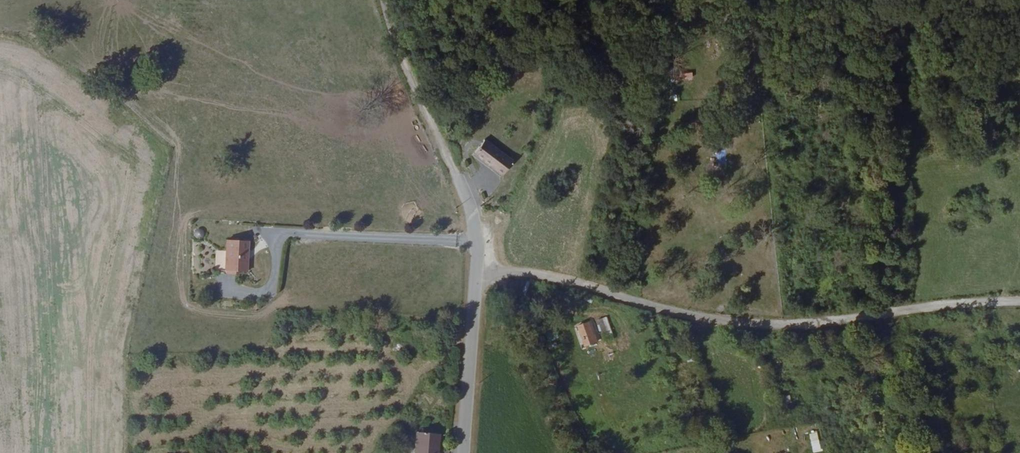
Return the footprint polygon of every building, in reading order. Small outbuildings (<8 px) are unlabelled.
[(428,35),(436,28),(431,22),(423,29),(428,35)] [(690,71),(672,71),(672,79),(690,79),(690,71)] [(989,117),(979,119),(978,113),(970,114),(972,125),(990,122),(989,117)] [(497,197),(511,183),(495,165),(480,179),(497,197)] [(196,228),(194,237),(203,239),(205,229),(196,228)] [(221,269),(241,271),(244,242),(244,240),(223,239),(223,242),(221,269)] [(603,328),(595,330),(598,339),(606,336),(603,328)] [(592,348),(590,349),(584,334),(575,337),(582,358),(594,353),(592,348)] [(602,350),(610,348),(606,336),(598,339),(602,350)] [(433,433),(411,431),(409,452),(431,452),(433,433)] [(815,432),(807,434),(811,452),(819,451),(815,432)]
